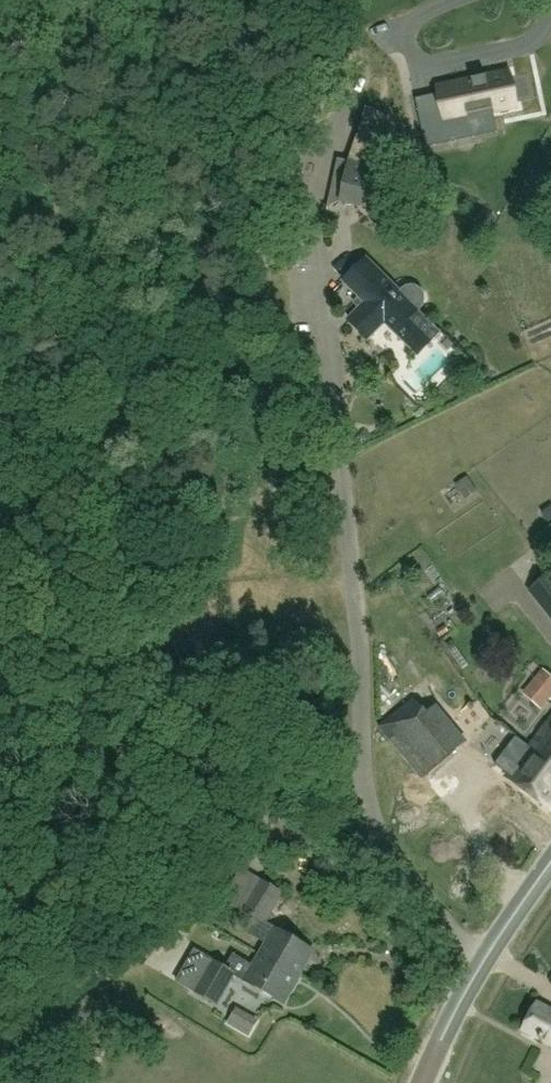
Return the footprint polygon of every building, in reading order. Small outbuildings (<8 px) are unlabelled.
[(454,77),(431,79),(434,112),(457,110),(457,112),(473,111),(472,109),(523,104),(521,71),(497,73),(496,65),(454,69),(454,77)] [(376,207),(384,167),(351,161),(343,200),(376,207)] [(345,281),(367,303),(349,320),(368,339),(386,320),(408,342),(429,321),(418,310),(421,307),(423,304),(424,300),(423,296),(422,293),(419,290),(415,289),(411,288),(407,289),(404,291),(401,294),(367,260),(345,281)] [(473,476),(461,482),(470,498),(482,492),(473,476)] [(530,591),(549,614),(550,616),(550,575),(550,574),(530,591)] [(547,699),(550,695),(550,677),(543,670),(529,686),(546,700),(547,699)] [(381,725),(423,777),(454,752),(411,700),(381,725)] [(507,709),(475,734),(487,749),(519,724),(507,709)] [(507,777),(550,811),(550,719),(507,777)] [(260,955),(298,977),(313,951),(265,923),(283,894),(260,880),(242,911),(255,918),(247,932),(267,944),(260,955)] [(235,976),(283,1003),(298,977),(260,955),(254,967),(234,955),(226,969),(213,961),(195,992),(218,1005),(235,976)] [(545,1041),(550,1044),(550,1010),(538,1003),(524,1030),(542,1039),(541,1040),(544,1042),(545,1041)]
